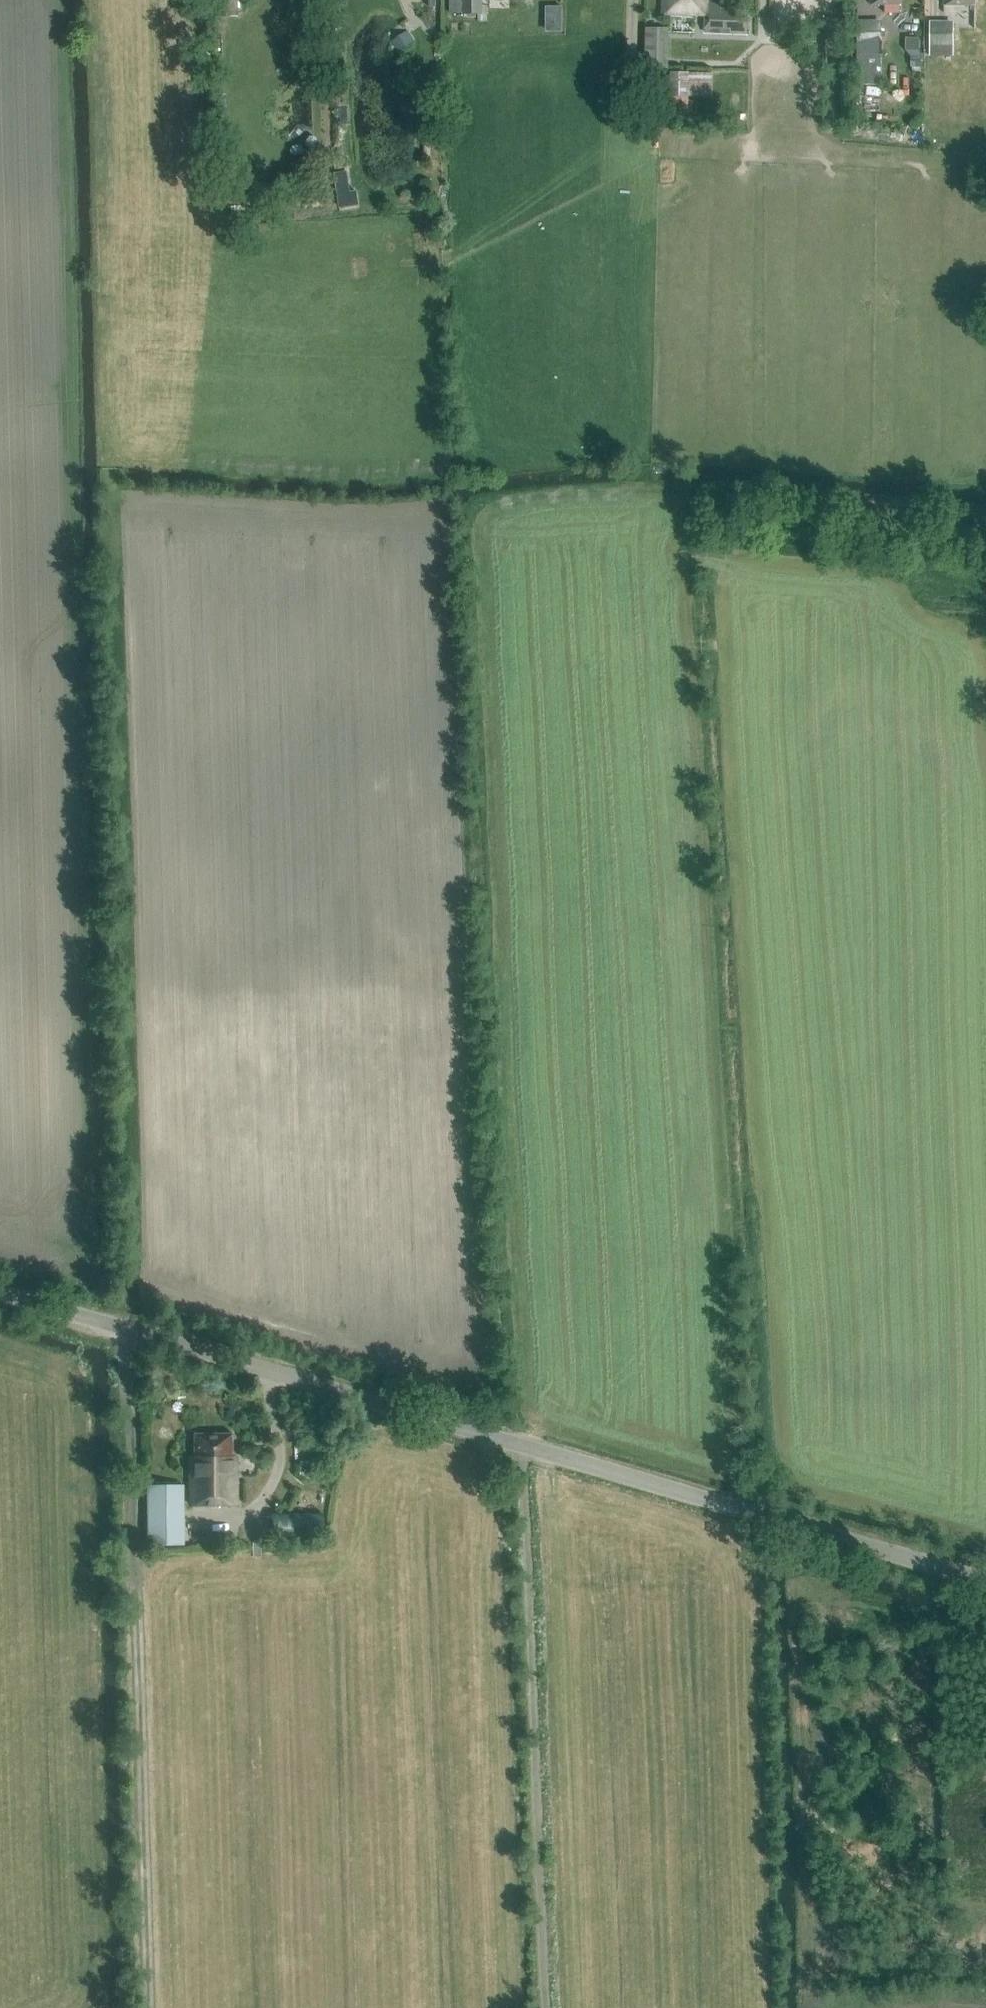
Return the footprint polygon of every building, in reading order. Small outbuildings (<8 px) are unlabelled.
[(215,14),(235,14),(235,0),(215,0),(215,14)] [(477,22),(488,22),(488,9),(482,9),(482,0),(462,0),(462,14),(478,14),(477,22)] [(661,14),(695,15),(695,12),(706,12),(705,29),(749,30),(750,14),(737,13),(737,7),(721,7),(721,2),(712,1),(712,0),(662,0),(661,14)] [(885,13),(900,13),(900,4),(885,4),(885,13)] [(547,7),(548,30),(564,29),(563,6),(547,7)] [(882,47),(882,21),(858,21),(858,76),(869,76),(869,47),(882,47)] [(954,21),(929,21),(929,56),(954,56),(954,21)] [(669,28),(645,28),(645,69),(669,69),(669,28)] [(415,41),(407,30),(391,41),(398,52),(415,41)] [(844,50),(834,49),(834,68),(844,68),(844,50)] [(912,54),(912,67),(924,68),(924,54),(912,54)] [(666,72),(645,72),(644,108),(666,109),(666,72)] [(712,72),(672,72),(672,109),(689,109),(689,97),(712,97),(712,72)] [(359,205),(357,191),(338,194),(340,208),(359,205)] [(195,1435),(195,1456),(191,1456),(191,1504),(235,1504),(236,1457),(229,1456),(230,1435),(195,1435)] [(184,1545),(184,1485),(146,1485),(146,1545),(184,1545)] [(272,1515),(272,1535),(323,1535),(323,1515),(272,1515)]
